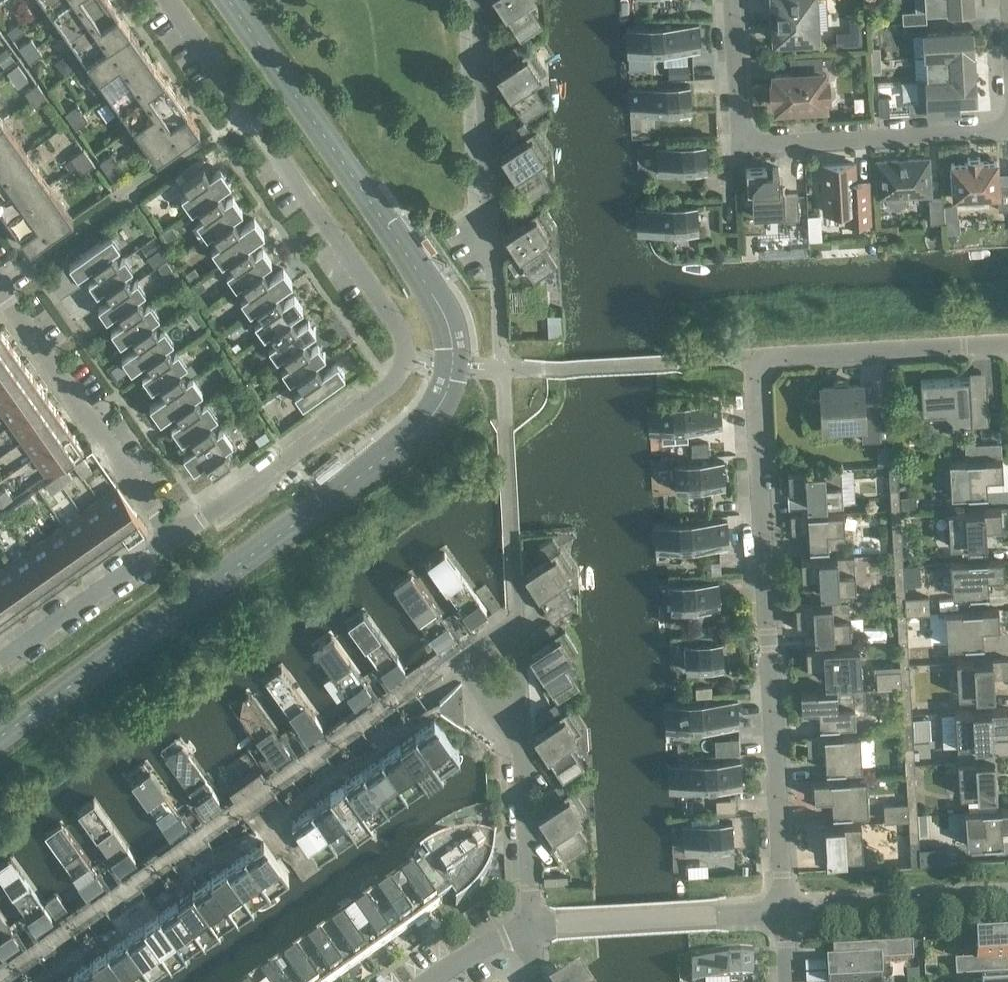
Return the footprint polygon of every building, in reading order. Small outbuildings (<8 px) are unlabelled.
[(56,8),(52,11),(53,12),(69,0),(50,0),(56,8)] [(53,12),(64,28),(104,0),(69,0),(53,12)] [(109,0),(104,0),(64,28),(76,44),(119,14),(109,0)] [(506,15),(520,37),(542,22),(528,1),(529,0),(496,0),(506,15)] [(788,44),(799,44),(799,40),(817,39),(815,0),(773,0),(774,13),(774,14),(775,21),(774,21),(774,22),(775,22),(776,41),(788,40),(788,44)] [(970,0),(916,0),(916,11),(902,12),(903,24),(927,22),(926,11),(971,8),(970,0)] [(130,30),(119,14),(76,44),(76,45),(80,42),(90,57),(86,60),(87,61),(130,30)] [(20,23),(8,32),(13,40),(26,31),(20,23)] [(699,25),(626,29),(627,56),(701,51),(699,25)] [(142,47),(130,30),(87,61),(99,77),(142,47)] [(865,30),(835,32),(836,47),(865,46),(865,30)] [(926,56),(926,57),(972,54),(970,32),(913,35),(914,57),(926,56)] [(32,40),(19,48),(25,56),(37,48),(32,40)] [(523,51),(518,44),(498,57),(503,64),(523,51)] [(0,53),(0,62),(4,68),(16,59),(8,47),(0,53)] [(153,63),(142,47),(99,77),(110,94),(153,63)] [(870,48),(870,60),(881,59),(880,47),(870,48)] [(43,55),(37,48),(25,56),(30,64),(43,55)] [(496,73),(510,96),(524,118),(547,103),(533,81),(546,73),(532,50),(496,73)] [(866,54),(854,54),(855,67),(867,67),(866,54)] [(973,76),(972,54),(926,57),(928,78),(973,76)] [(791,107),(791,112),(812,110),(811,106),(825,105),(824,96),(830,96),(829,80),(824,80),(823,72),(822,56),(798,57),(799,73),(775,75),(776,83),(770,83),(771,99),(777,99),(777,108),(791,107)] [(881,71),(881,59),(870,60),(871,72),(881,71)] [(165,80),(153,63),(110,94),(122,110),(165,80)] [(690,65),(669,66),(670,80),(691,78),(690,65)] [(974,98),(973,76),(928,78),(918,79),(919,101),(929,101),(930,113),(949,112),(948,100),(974,98)] [(176,96),(165,80),(122,110),(133,126),(176,96)] [(43,92),(38,84),(25,93),(31,101),(43,92)] [(691,85),(629,89),(631,115),(692,112),(691,85)] [(49,100),(43,92),(31,101),(36,109),(49,100)] [(188,112),(176,96),(133,126),(145,143),(188,112)] [(879,97),(880,115),(890,115),(889,97),(879,97)] [(78,105),(65,114),(71,121),(83,113),(78,105)] [(200,129),(188,112),(145,143),(157,160),(200,129)] [(89,121),(83,113),(71,121),(76,129),(89,121)] [(4,120),(0,122),(0,147),(15,136),(4,120)] [(528,132),(522,124),(502,137),(507,145),(528,132)] [(500,154),(515,176),(529,198),(551,184),(537,162),(551,153),(536,131),(500,154)] [(15,136),(0,147),(0,171),(27,152),(15,136)] [(658,174),(696,172),(694,145),(656,147),(658,174)] [(89,157),(84,150),(71,158),(77,166),(89,157)] [(27,152),(0,171),(0,196),(38,169),(27,152)] [(112,154),(100,163),(105,170),(118,162),(112,154)] [(95,165),(89,157),(77,166),(82,174),(95,165)] [(908,162),(908,158),(898,159),(898,162),(897,161),(896,161),(877,162),(879,197),(888,197),(888,201),(891,205),(895,207),(899,207),(903,205),(905,200),(905,196),(931,194),(929,159),(910,160),(909,160),(908,161),(908,162)] [(998,195),(999,210),(1007,210),(1007,185),(998,185),(997,161),(980,162),(980,158),(968,158),(968,163),(951,164),(953,197),(998,195)] [(123,170),(118,162),(105,170),(111,178),(123,170)] [(872,222),(869,181),(868,181),(868,180),(855,180),(854,163),(822,165),(825,212),(845,211),(846,223),(872,222)] [(180,184),(186,193),(181,197),(192,212),(195,210),(221,191),(231,184),(221,169),(212,175),(206,165),(180,184)] [(767,172),(767,168),(746,169),(747,191),(752,191),(754,216),(784,215),(784,221),(800,220),(798,194),(784,195),(784,188),(780,188),(778,167),(772,168),(772,172),(767,172)] [(38,169),(0,196),(0,206),(7,215),(50,185),(38,169)] [(175,177),(168,182),(172,189),(180,184),(175,177)] [(61,201),(50,185),(7,215),(18,232),(61,201)] [(228,202),(221,191),(195,210),(202,220),(197,224),(207,238),(210,236),(236,217),(243,213),(233,198),(228,202)] [(944,198),(930,199),(931,223),(945,222),(944,198)] [(73,219),(61,201),(18,232),(30,249),(73,219)] [(532,212),(527,204),(506,217),(512,225),(532,212)] [(698,205),(648,208),(649,235),(699,232),(698,205)] [(959,206),(944,207),(945,218),(959,217),(959,206)] [(505,234),(519,256),(534,278),(556,263),(551,255),(542,242),(555,233),(541,211),(505,234)] [(243,227),(236,217),(210,236),(217,245),(212,249),(222,264),(225,262),(251,244),(265,234),(254,219),(243,227)] [(172,226),(161,234),(167,241),(177,234),(172,226)] [(69,264),(78,276),(89,268),(96,278),(122,259),(115,250),(120,247),(112,234),(69,264)] [(153,238),(140,247),(146,256),(152,256),(161,249),(153,238)] [(259,254),(251,244),(225,262),(232,272),(227,276),(236,288),(239,286),(265,268),(272,263),(263,250),(259,254)] [(125,257),(122,259),(96,278),(89,283),(96,293),(101,290),(108,300),(135,282),(127,272),(132,268),(125,257)] [(516,257),(508,262),(516,275),(525,270),(516,257)] [(164,263),(157,268),(165,279),(172,274),(164,263)] [(272,277),(265,268),(239,286),(246,296),(241,299),(250,313),(253,311),(279,292),(293,283),(283,269),(272,277)] [(196,269),(187,276),(192,283),(201,276),(196,269)] [(203,279),(193,286),(198,293),(208,286),(203,279)] [(137,280),(135,282),(108,300),(98,308),(107,320),(115,314),(121,323),(147,305),(141,296),(146,292),(137,280)] [(287,303),(279,292),(253,311),(260,321),(255,325),(264,337),(267,335),(293,317),(303,309),(295,297),(287,303)] [(150,303),(147,305),(121,323),(111,330),(120,343),(128,337),(135,348),(161,329),(154,319),(159,315),(150,303)] [(192,312),(184,318),(193,331),(201,325),(192,312)] [(300,326),(293,317),(267,335),(274,344),(269,348),(277,360),(280,358),(306,339),(316,332),(308,320),(300,326)] [(164,327),(161,329),(135,348),(122,357),(131,371),(143,363),(149,372),(175,354),(169,344),(174,341),(164,327)] [(1,331),(0,331),(0,356),(12,348),(1,331)] [(313,350),(306,339),(280,358),(287,368),(282,372),(290,383),(293,381),(319,362),(326,357),(318,346),(313,350)] [(12,348),(0,356),(0,381),(24,364),(12,348)] [(178,352),(175,354),(149,372),(142,377),(151,389),(156,386),(163,396),(189,378),(182,368),(187,364),(178,352)] [(326,371),(319,362),(293,381),(299,390),(294,393),(303,405),(345,375),(337,363),(326,371)] [(24,364),(0,381),(0,406),(36,381),(24,364)] [(229,367),(222,372),(227,381),(235,375),(229,367)] [(192,376),(189,378),(163,396),(150,406),(160,421),(172,413),(178,422),(205,404),(198,395),(203,391),(192,376)] [(990,417),(988,389),(971,390),(970,378),(921,381),(923,413),(946,412),(952,417),(952,424),(963,424),(963,425),(967,425),(966,423),(973,423),(973,418),(990,417)] [(36,381),(0,406),(0,408),(11,424),(48,398),(36,381)] [(880,440),(878,404),(862,404),(861,385),(849,386),(849,381),(833,382),(834,387),(822,387),(823,399),(810,400),(811,415),(824,414),(824,426),(862,424),(863,441),(880,440)] [(59,414),(48,398),(11,424),(22,440),(59,414)] [(207,402),(205,404),(178,422),(171,427),(181,441),(186,438),(194,448),(220,430),(212,420),(217,416),(207,402)] [(721,403),(660,406),(662,445),(690,443),(689,432),(723,430),(721,403)] [(71,431),(59,414),(22,440),(34,457),(71,431)] [(223,428),(220,430),(194,448),(183,456),(194,471),(202,465),(209,474),(235,456),(228,447),(233,443),(223,428)] [(83,449),(71,431),(34,457),(47,475),(83,449)] [(88,465),(83,458),(74,464),(79,471),(88,465)] [(1002,460),(1002,459),(949,462),(949,463),(951,496),(968,495),(987,494),(987,493),(986,478),(1003,477),(1002,460)] [(676,491),(726,488),(724,462),(675,464),(676,491)] [(92,471),(88,465),(79,471),(83,477),(92,471)] [(889,465),(890,489),(899,489),(898,465),(889,465)] [(841,468),(788,471),(788,472),(789,489),(806,488),(807,503),(807,504),(826,503),(843,502),(841,469),(841,468)] [(73,479),(66,470),(56,477),(62,486),(73,479)] [(62,486),(56,477),(46,484),(52,493),(62,486)] [(147,530),(118,488),(99,501),(125,538),(124,539),(128,543),(147,530)] [(0,492),(0,503),(2,506),(11,500),(4,489),(0,492)] [(900,512),(899,489),(890,489),(891,513),(900,512)] [(37,504),(31,494),(21,502),(27,511),(37,504)] [(917,494),(900,495),(901,512),(917,511),(917,494)] [(125,538),(99,501),(82,513),(108,550),(124,539),(125,538)] [(27,511),(21,502),(10,509),(17,518),(27,511)] [(1001,510),(1001,509),(948,512),(948,513),(950,546),(967,545),(986,544),(986,543),(985,528),(1002,527),(1001,510)] [(844,512),(791,515),(791,517),(792,534),(809,533),(810,548),(809,548),(809,549),(829,548),(829,547),(846,547),(844,514),(844,512)] [(902,535),(900,512),(891,513),(893,536),(902,535)] [(108,550),(82,513),(64,526),(90,563),(108,550)] [(728,521),(666,525),(654,525),(656,552),(729,548),(728,521)] [(90,563),(64,526),(46,538),(72,575),(90,563)] [(903,559),(902,535),(893,536),(894,560),(903,559)] [(524,572),(538,595),(553,616),(575,602),(561,580),(574,571),(552,537),(537,547),(544,559),(524,572)] [(72,575),(46,538),(29,551),(55,588),(72,575)] [(986,550),(962,551),(963,559),(986,558),(986,550)] [(55,588),(29,551),(11,563),(37,600),(55,588)] [(488,615),(444,553),(425,566),(468,629),(488,615)] [(854,556),(801,559),(801,560),(802,577),(819,577),(820,591),(820,593),(839,592),(839,591),(856,591),(854,558),(855,558),(854,556)] [(904,583),(903,559),(894,560),(895,583),(904,583)] [(1004,560),(1004,559),(951,562),(951,563),(953,596),(970,595),(989,594),(989,593),(988,578),(1005,577),(1004,560)] [(721,560),(707,561),(708,575),(722,574),(721,560)] [(11,563),(0,571),(0,585),(19,612),(37,600),(11,563)] [(455,638),(411,576),(392,590),(435,652),(455,638)] [(671,612),(721,609),(719,582),(670,585),(671,612)] [(905,598),(904,583),(895,583),(897,607),(906,606),(905,598)] [(0,585),(0,622),(2,625),(19,612),(0,585)] [(929,596),(905,598),(906,606),(906,614),(930,612),(929,596)] [(849,601),(796,604),(796,605),(797,622),(814,621),(815,636),(814,636),(815,638),(834,636),(851,635),(849,602),(849,601)] [(907,629),(906,614),(906,606),(897,607),(898,630),(907,629)] [(999,610),(999,609),(946,612),(946,613),(948,646),(964,645),(964,646),(984,645),(984,643),(983,628),(1000,627),(999,610)] [(406,673),(362,610),(342,624),(386,686),(406,673)] [(550,623),(530,636),(535,644),(555,631),(550,623)] [(722,623),(708,624),(709,635),(722,634),(722,623)] [(908,653),(907,629),(898,630),(899,653),(908,653)] [(529,653),(543,675),(557,697),(580,683),(566,661),(579,652),(565,630),(529,653)] [(373,696),(329,634),(309,648),(353,710),(373,696)] [(686,671),(724,669),(723,642),(685,644),(686,671)] [(859,645),(806,648),(806,649),(807,666),(824,665),(825,680),(825,681),(844,680),(861,679),(859,646),(859,645)] [(910,676),(908,653),(899,653),(900,670),(901,677),(910,676)] [(973,661),(956,662),(956,663),(957,663),(959,696),(975,695),(995,694),(995,693),(994,693),(993,678),(1007,677),(1007,659),(973,661)] [(324,730),(280,668),(260,682),(304,744),(324,730)] [(901,677),(900,670),(876,672),(877,688),(901,686),(901,677)] [(911,700),(910,676),(901,677),(901,686),(902,700),(911,700)] [(712,685),(696,686),(696,696),(712,695),(712,685)] [(295,751),(251,689),(232,702),(266,752),(275,765),(295,751)] [(854,690),(801,693),(801,694),(802,711),(819,710),(820,725),(819,725),(820,726),(839,725),(856,724),(854,691),(854,690)] [(912,723),(911,700),(902,700),(903,724),(912,723)] [(738,701),(676,705),(664,705),(666,732),(739,728),(738,701)] [(555,704),(535,717),(540,725),(560,712),(555,704)] [(941,714),(943,747),(974,745),(994,744),(993,743),(992,728),(1007,727),(1007,709),(992,710),(972,711),(955,712),(955,713),(941,714)] [(533,734),(548,756),(562,778),(584,763),(570,741),(583,732),(569,710),(533,734)] [(415,730),(440,766),(460,753),(434,717),(415,730)] [(930,717),(913,718),(914,739),(931,738),(930,717)] [(914,747),(912,723),(903,724),(905,747),(914,747)] [(426,777),(428,780),(442,769),(440,766),(415,730),(400,741),(426,777)] [(860,734),(807,737),(807,738),(808,755),(825,754),(826,769),(826,770),(845,769),(862,768),(860,735),(860,734)] [(739,738),(730,739),(731,753),(739,753),(739,738)] [(222,802),(178,740),(159,754),(202,816),(222,802)] [(382,754),(407,790),(426,777),(400,741),(382,754)] [(994,745),(958,747),(958,761),(994,759),(994,745)] [(915,770),(914,747),(905,747),(906,771),(915,770)] [(266,752),(259,757),(268,770),(275,765),(266,752)] [(363,767),(388,803),(407,790),(382,754),(363,767)] [(994,761),(994,760),(958,762),(958,763),(960,796),(977,795),(996,794),(996,793),(994,761)] [(741,761),(680,765),(681,792),(743,788),(741,761)] [(189,825),(145,763),(126,777),(169,839),(189,825)] [(344,780),(370,816),(388,803),(363,767),(344,780)] [(916,794),(915,770),(906,771),(907,794),(916,794)] [(867,778),(814,781),(814,782),(815,799),(832,798),(833,813),(832,813),(833,815),(852,813),(869,812),(867,779),(867,778)] [(355,827),(357,829),(372,819),(370,816),(344,780),(330,791),(355,827)] [(560,783),(539,796),(545,804),(565,791),(560,783)] [(538,813),(552,836),(566,857),(588,843),(574,821),(588,813),(574,790),(538,813)] [(311,804),(336,840),(355,827),(330,791),(311,804)] [(918,817),(916,794),(907,794),(908,803),(909,818),(918,817)] [(138,861),(95,799),(75,813),(119,875),(138,861)] [(735,799),(716,800),(716,815),(736,814),(735,799)] [(909,818),(908,803),(884,805),(885,821),(909,819),(909,818)] [(292,817),(317,853),(336,840),(311,804),(292,817)] [(965,811),(965,813),(967,846),(984,845),(1003,844),(1003,843),(1002,828),(1007,827),(1007,809),(965,811)] [(919,841),(918,817),(909,818),(909,819),(910,841),(919,841)] [(105,884),(62,822),(42,836),(86,898),(105,884)] [(684,851),(734,849),(733,822),(683,824),(684,851)] [(861,823),(825,825),(825,826),(827,858),(828,872),(846,871),(845,858),(846,858),(863,857),(861,824),(861,823)] [(244,851),(270,887),(289,873),(264,837),(244,851)] [(428,865),(424,868),(413,875),(436,908),(451,897),(458,906),(466,901),(473,894),(479,887),(484,878),(488,869),(490,860),(491,850),(494,851),(494,850),(494,844),(494,842),(489,841),(487,840),(486,843),(476,840),(467,839),(457,840),(448,842),(438,845),(430,850),(422,855),(428,865)] [(919,848),(919,841),(910,841),(911,866),(920,865),(920,864),(919,848)] [(943,847),(919,848),(920,864),(944,863),(943,847)] [(226,864),(251,900),(270,887),(244,851),(226,864)] [(11,858),(0,865),(0,884),(35,934),(55,920),(11,858)] [(236,910),(238,913),(253,903),(251,900),(226,864),(211,874),(236,910)] [(192,887),(218,923),(236,910),(211,874),(192,887)] [(436,908),(413,875),(389,892),(413,924),(436,908)] [(568,876),(544,877),(544,886),(568,885),(568,876)] [(203,934),(205,937),(220,926),(218,923),(192,887),(178,898),(203,934)] [(413,924),(389,892),(366,908),(389,941),(413,924)] [(56,893),(44,901),(55,917),(67,909),(56,893)] [(159,911),(184,947),(203,934),(178,898),(159,911)] [(389,941),(366,908),(342,925),(365,958),(389,941)] [(170,957),(172,960),(186,950),(184,947),(159,911),(144,921),(170,957)] [(0,912),(0,954),(2,957),(22,943),(0,912)] [(126,934),(151,970),(170,957),(144,921),(126,934)] [(365,958),(342,925),(319,942),(342,974),(365,958)] [(131,981),(134,981),(151,970),(126,934),(107,947),(131,981)] [(975,940),(976,960),(955,962),(956,978),(1007,975),(1007,938),(975,940)] [(319,942),(295,958),(312,981),(331,981),(342,974),(319,942)] [(913,943),(833,948),(833,962),(826,963),(827,981),(883,981),(881,962),(914,960),(913,943)] [(107,947),(92,958),(109,981),(131,981),(107,947)] [(690,956),(692,981),(728,981),(754,979),(752,953),(741,953),(690,956)] [(81,981),(109,981),(92,958),(74,971),(81,981)] [(295,958),(272,975),(277,981),(312,981),(295,958)] [(936,966),(925,966),(925,976),(937,976),(936,966)] [(584,968),(562,981),(593,981),(584,968)] [(74,971),(59,981),(81,981),(74,971)]
